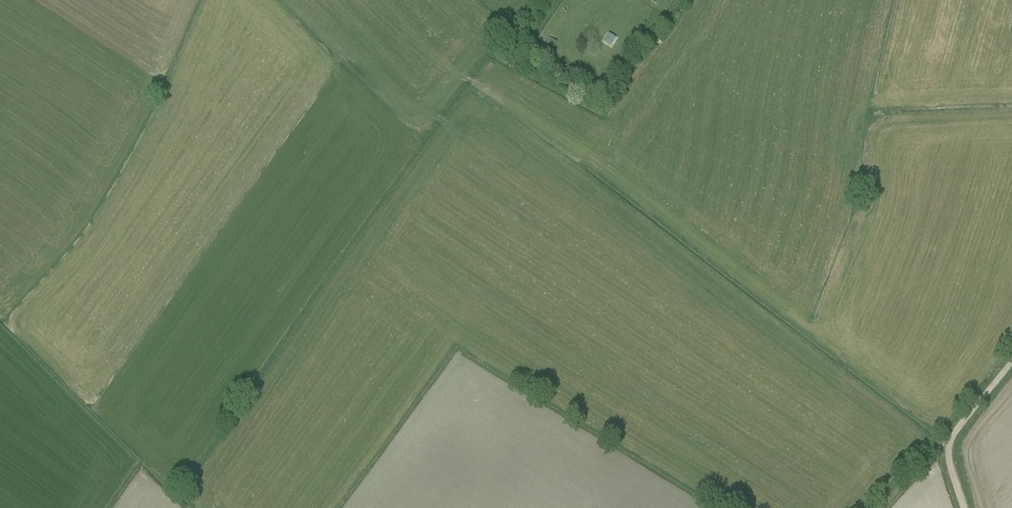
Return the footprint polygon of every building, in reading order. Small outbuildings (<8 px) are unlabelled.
[(602,32),(596,40),(604,46),(610,38),(602,32)]
